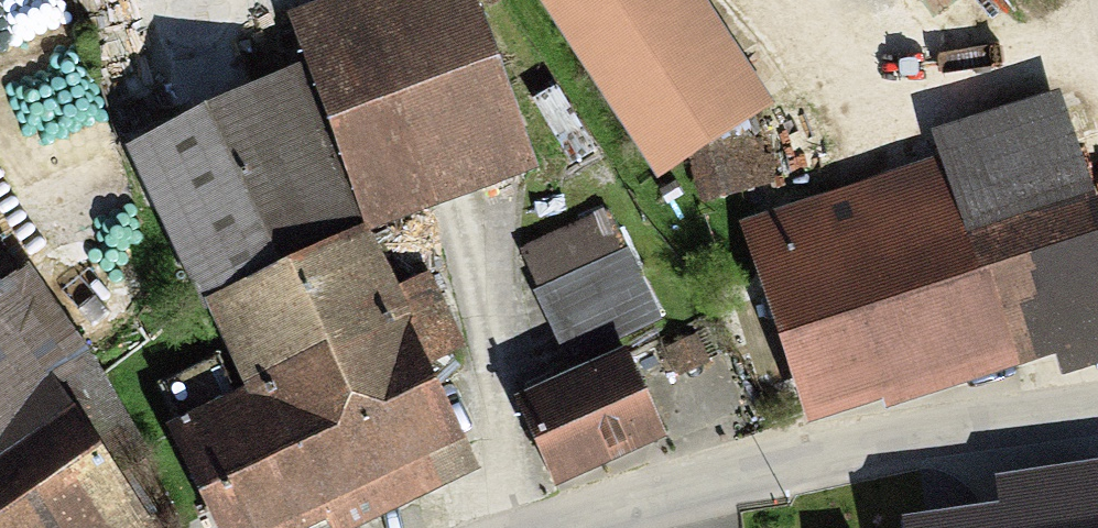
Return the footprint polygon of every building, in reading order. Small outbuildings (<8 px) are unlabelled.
[(441,452),(347,229),(516,158),(450,0),(348,0),(286,26),(303,66),(134,137),(244,401),(187,425),(230,527),(260,527),(441,452)] [(686,0),(536,0),(641,162),(747,93),(686,0)] [(958,18),(980,0),(943,0),(958,18)] [(1059,90),(934,132),(942,156),(739,223),(806,424),(880,400),(883,410),(1055,354),(1061,373),(1097,360),(1097,207),(1059,90)] [(586,164),(560,125),(526,147),(552,186),(586,164)] [(769,180),(757,141),(695,161),(708,200),(769,180)] [(645,322),(606,217),(527,246),(565,350),(645,322)] [(132,522),(20,351),(0,320),(0,527),(123,527),(132,522)] [(653,441),(618,357),(514,400),(550,484),(653,441)] [(998,475),(1002,502),(903,516),(904,527),(1097,527),(1097,461),(998,475)]
